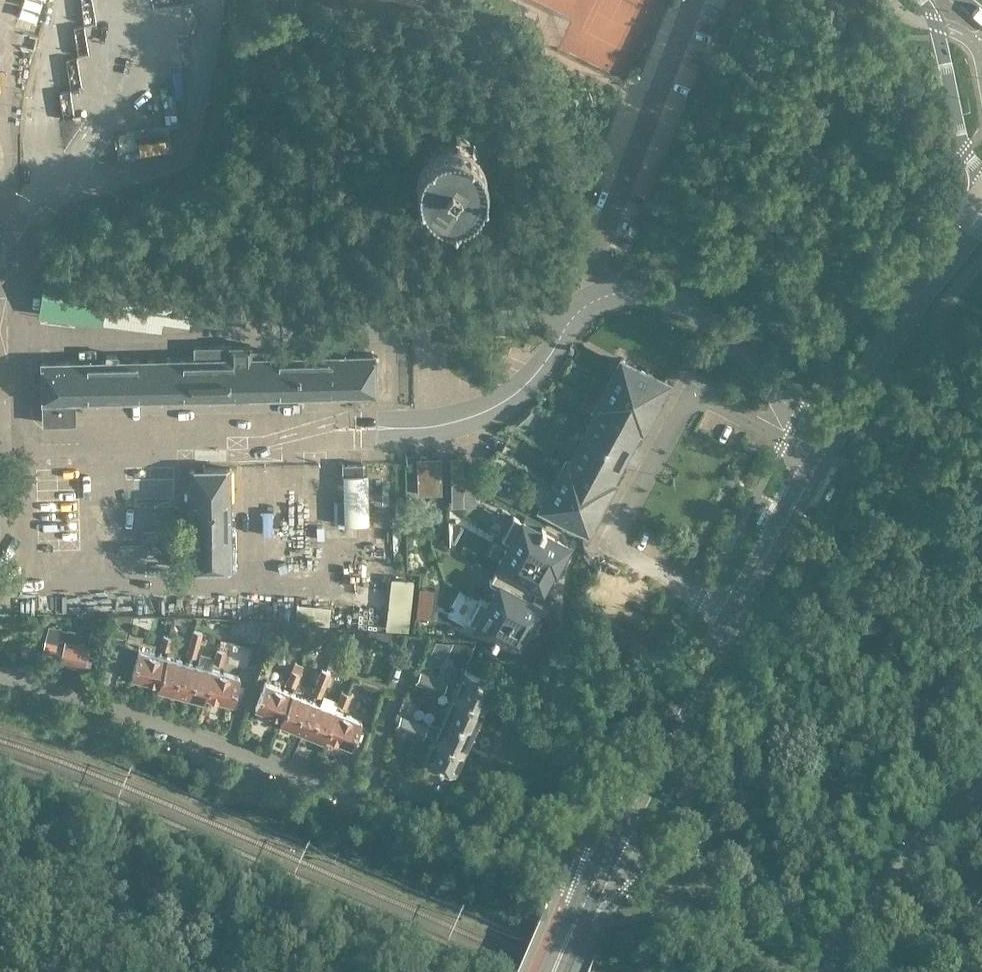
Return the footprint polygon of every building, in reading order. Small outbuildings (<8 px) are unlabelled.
[(418,162),(418,168),(419,174),(420,180),(422,183),(425,188),(429,192),(433,196),(439,198),(441,199),(447,201),(453,201),(459,200),(465,199),(467,197),(472,194),(477,190),(480,186),(483,180),(484,178),(485,172),(486,166),(485,160),(483,154),(481,149),(477,144),(473,140),(470,139),(465,136),(459,134),(456,133),(451,133),(445,134),(439,136),(434,138),(431,140),(427,144),(423,149),(420,154),(419,157),(418,162)] [(245,292),(45,261),(39,299),(195,323),(197,309),(241,316),(245,292)] [(41,361),(43,421),(74,421),(74,399),(373,391),(372,353),(265,356),(265,349),(250,350),(249,344),(194,346),(194,357),(117,359),(117,354),(106,354),(106,360),(41,361)] [(567,458),(543,502),(586,525),(610,481),(606,479),(637,423),(640,424),(663,381),(621,358),(597,401),(601,403),(570,459),(567,458)] [(342,463),(342,474),(362,473),(361,462),(342,463)] [(229,467),(189,468),(191,553),(191,568),(231,567),(229,467)] [(521,490),(486,472),(487,486),(515,501),(521,490)] [(451,477),(451,485),(463,484),(462,476),(451,477)] [(463,484),(463,492),(475,492),(475,476),(462,476),(463,484)] [(429,477),(417,478),(417,494),(429,493),(429,477)] [(442,493),(441,477),(429,477),(429,493),(442,493)] [(513,516),(501,538),(510,542),(552,566),(557,568),(567,548),(565,547),(567,544),(553,537),(554,535),(544,529),(545,527),(541,525),(539,529),(513,516)] [(510,542),(495,570),(535,592),(539,584),(541,586),(552,566),(510,542)] [(497,585),(488,602),(531,626),(542,605),(531,600),(535,592),(495,570),(489,581),(497,585)] [(392,574),(384,625),(408,628),(416,578),(392,574)] [(432,616),(434,585),(418,584),(417,616),(432,616)] [(480,598),(467,620),(493,634),(490,638),(494,641),(495,638),(505,644),(507,641),(521,649),(522,646),(524,648),(535,628),(531,626),(488,602),(480,598)] [(88,640),(101,644),(107,625),(94,621),(88,640)] [(80,633),(53,626),(48,624),(41,653),(61,658),(60,660),(89,668),(92,659),(86,657),(90,644),(78,641),(80,633)] [(190,642),(199,644),(202,632),(193,629),(190,642)] [(160,647),(169,650),(172,637),(163,634),(160,647)] [(469,656),(471,642),(435,637),(433,652),(469,656)] [(199,644),(190,642),(186,654),(196,656),(199,644)] [(140,649),(133,675),(160,682),(161,682),(167,657),(140,649)] [(213,661),(223,664),(226,651),(216,649),(213,661)] [(161,682),(159,687),(182,693),(190,663),(167,657),(161,682)] [(290,669),(286,681),(296,685),(300,673),(303,665),(295,661),(291,669),(290,669)] [(190,663),(182,693),(204,699),(206,694),(212,669),(190,663)] [(317,679),(326,683),(330,672),(321,668),(317,679)] [(212,669),(206,694),(233,701),(239,677),(214,670),(212,669)] [(415,682),(442,694),(447,683),(420,671),(415,682)] [(453,691),(484,706),(494,684),(465,671),(459,683),(458,682),(453,691)] [(326,683),(317,679),(311,692),(321,696),(326,683)] [(265,682),(256,705),(282,716),(291,692),(265,682)] [(337,703),(347,707),(352,694),(342,690),(337,703)] [(484,706),(453,691),(448,703),(450,704),(445,715),(473,729),(484,706)] [(282,716),(280,720),(303,729),(314,702),(313,701),(293,693),(291,692),(282,716)] [(314,702),(303,729),(325,738),(326,734),(336,711),(314,702)] [(336,711),(326,734),(327,735),(352,745),(362,721),(337,711),(336,711)] [(427,725),(401,713),(396,725),(423,737),(425,733),(429,726),(427,725)] [(473,729),(445,715),(440,725),(429,720),(427,725),(429,726),(425,733),(433,736),(463,750),(473,729)] [(424,759),(454,772),(463,750),(433,736),(428,746),(430,747),(424,759)]
